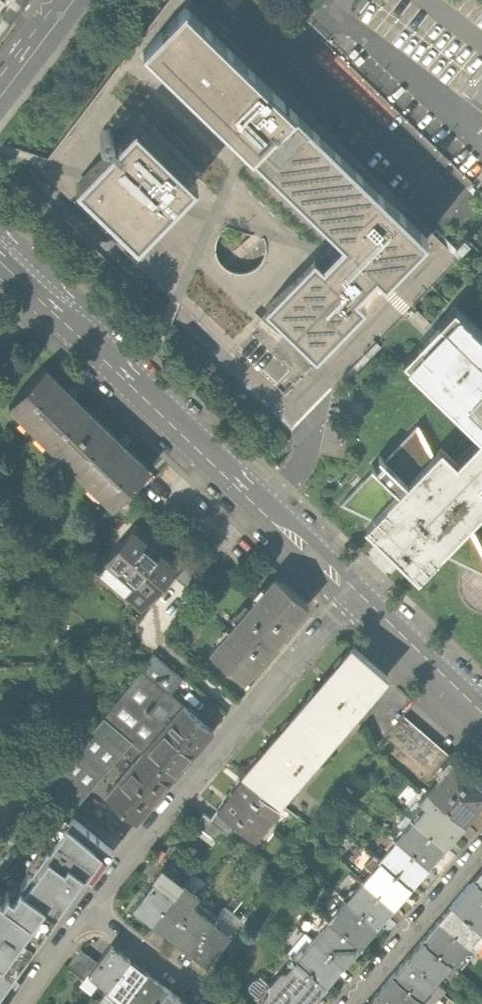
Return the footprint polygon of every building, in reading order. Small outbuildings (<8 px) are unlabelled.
[(344,238),(384,196),(312,127),(186,7),(146,48),(272,169),(344,238)] [(196,178),(135,119),(76,180),(138,239),(196,178)] [(401,212),(384,196),(344,238),(334,248),(320,262),(314,256),(266,306),(318,356),(366,306),(357,298),(369,286),(380,274),(389,282),(430,240),(401,212)] [(471,243),(466,238),(453,252),(459,257),(471,243)] [(460,309),(433,335),(404,363),(481,437),(458,462),(442,447),(436,454),(374,517),(365,526),(392,554),(402,564),(418,580),(443,552),(471,524),(481,512),(481,486),(480,484),(481,481),(481,331),(460,309)] [(9,406),(62,456),(99,418),(46,368),(9,406)] [(151,469),(99,418),(62,456),(114,507),(151,469)] [(342,502),(374,517),(436,454),(419,424),(385,459),(381,454),(370,465),(374,470),(342,502)] [(443,552),(470,565),(481,571),(481,547),(471,524),(443,552)] [(177,573),(132,533),(105,564),(133,589),(124,598),(141,613),(177,573)] [(182,572),(203,588),(214,575),(193,558),(182,572)] [(210,654),(246,685),(310,609),(274,579),(210,654)] [(386,676),(352,648),(299,711),(332,739),(386,676)] [(132,745),(143,754),(182,708),(169,698),(183,681),(156,659),(104,721),(132,745)] [(182,708),(143,754),(175,781),(214,735),(182,708)] [(244,775),(279,802),(332,739),(299,711),(244,775)] [(438,781),(454,763),(455,761),(404,717),(387,737),(438,781)] [(81,807),(132,745),(104,721),(52,782),(81,807)] [(137,826),(175,781),(143,754),(105,799),(137,826)] [(427,794),(464,825),(481,804),(481,788),(454,763),(438,781),(427,794)] [(244,775),(231,793),(270,823),(280,809),(276,805),(279,802),(244,775)] [(256,840),(270,823),(231,793),(217,810),(237,826),(256,840)] [(445,848),(464,825),(427,794),(421,802),(426,806),(414,821),(445,848)] [(230,835),(237,826),(217,810),(210,820),(224,831),(230,835)] [(217,840),(224,831),(210,820),(203,815),(196,825),(217,840)] [(428,868),(445,848),(414,821),(397,841),(428,868)] [(70,823),(26,884),(58,906),(81,873),(86,877),(106,849),(70,823)] [(410,887),(428,868),(397,841),(380,861),(410,887)] [(394,907),(410,887),(380,861),(364,881),(394,907)] [(136,909),(154,923),(183,885),(162,869),(154,880),(157,881),(136,909)] [(452,905),(481,931),(481,887),(474,880),(452,905)] [(377,926),(394,907),(364,881),(347,901),(377,926)] [(7,999),(19,979),(14,976),(58,906),(26,884),(14,895),(7,891),(3,898),(0,896),(0,995),(7,999)] [(154,923),(170,936),(196,901),(199,897),(183,885),(154,923)] [(170,936),(191,951),(212,922),(217,917),(196,901),(170,936)] [(360,946),(377,926),(347,901),(329,919),(360,946)] [(439,920),(469,946),(475,952),(481,944),(481,931),(452,905),(439,920)] [(343,966),(360,946),(329,919),(327,918),(319,927),(322,930),(313,941),(343,966)] [(439,920),(422,940),(450,964),(452,966),(469,946),(439,920)] [(207,964),(229,935),(212,922),(191,951),(207,964)] [(326,985),(343,966),(313,941),(306,934),(289,954),(294,958),(326,985)] [(422,940),(408,957),(435,981),(450,964),(422,940)] [(92,994),(100,983),(109,990),(131,961),(112,946),(98,963),(84,981),(81,985),(92,994)] [(98,963),(81,951),(68,969),(84,981),(98,963)] [(392,975),(423,1002),(425,1003),(433,1003),(445,990),(435,981),(408,957),(392,975)] [(326,985),(294,958),(293,959),(296,961),(287,972),(281,972),(269,986),(269,992),(259,1003),(260,1003),(309,1003),(326,985)] [(125,1002),(147,973),(131,961),(109,990),(101,1001),(105,1003),(124,1003),(125,1002)] [(147,973),(125,1002),(128,1003),(156,1003),(168,989),(147,973)] [(375,995),(385,1003),(421,1003),(423,1002),(392,975),(375,995)] [(185,1002),(168,989),(156,1003),(184,1003),(185,1002)] [(367,1003),(385,1003),(375,995),(367,1003)]
